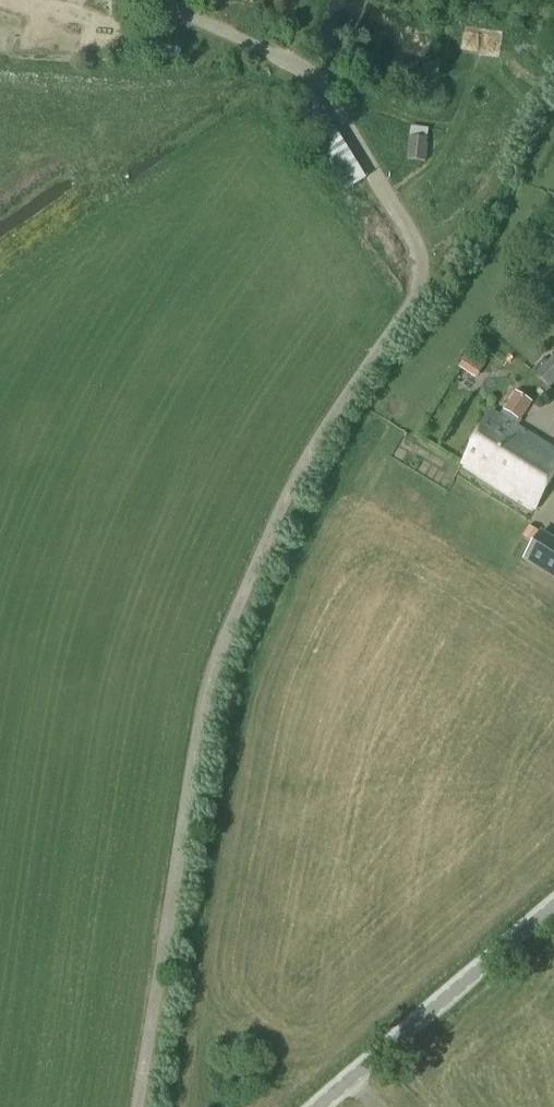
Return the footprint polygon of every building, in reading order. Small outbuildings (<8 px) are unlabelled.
[(365,180),(309,86),(294,95),(321,140),(315,144),(344,193),(365,180)] [(425,162),(427,139),(409,137),(407,161),(425,162)] [(535,375),(549,388),(553,382),(553,355),(535,375)] [(461,464),(535,510),(553,480),(553,450),(518,427),(533,403),(515,392),(499,416),(494,413),(461,464)] [(530,526),(523,537),(532,542),(539,532),(530,526)] [(541,531),(523,561),(543,573),(553,555),(553,539),(541,531)]
